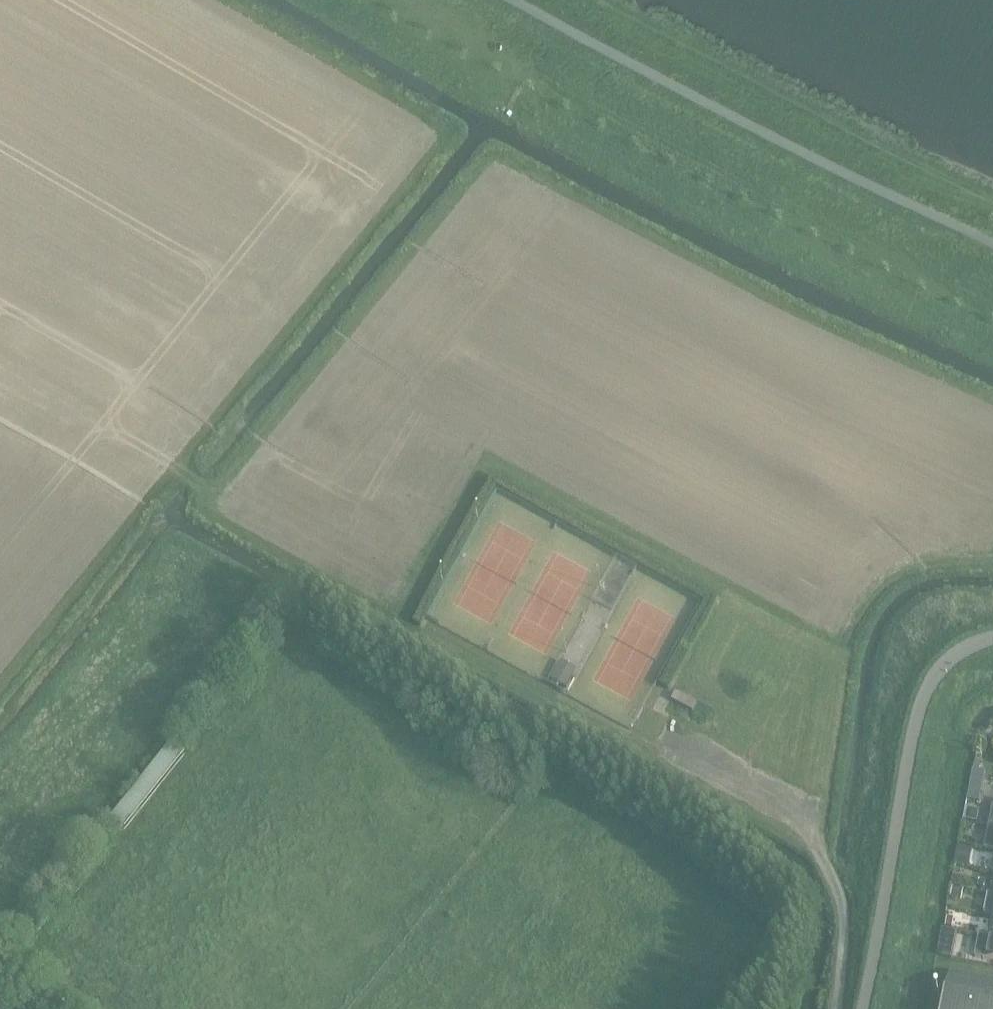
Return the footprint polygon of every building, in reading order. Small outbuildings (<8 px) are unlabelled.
[(553,680),(566,687),(574,674),(560,666),(553,680)] [(672,699),(693,711),(697,703),(676,691),(672,699)] [(969,807),(966,818),(977,821),(979,814),(976,809),(969,807)] [(992,849),(992,828),(989,827),(985,847),(992,849)] [(959,846),(956,862),(967,865),(971,848),(959,846)] [(954,875),(952,885),(962,887),(964,877),(954,875)] [(953,886),(951,899),(961,900),(963,888),(953,886)] [(992,915),(992,893),(988,892),(984,913),(992,915)] [(947,916),(946,925),(953,927),(954,917),(947,916)] [(989,936),(984,959),(992,961),(992,937),(989,936)] [(939,951),(938,957),(952,959),(955,945),(941,942),(939,951)] [(942,1008),(992,1008),(992,981),(949,973),(946,988),(942,1008)]
